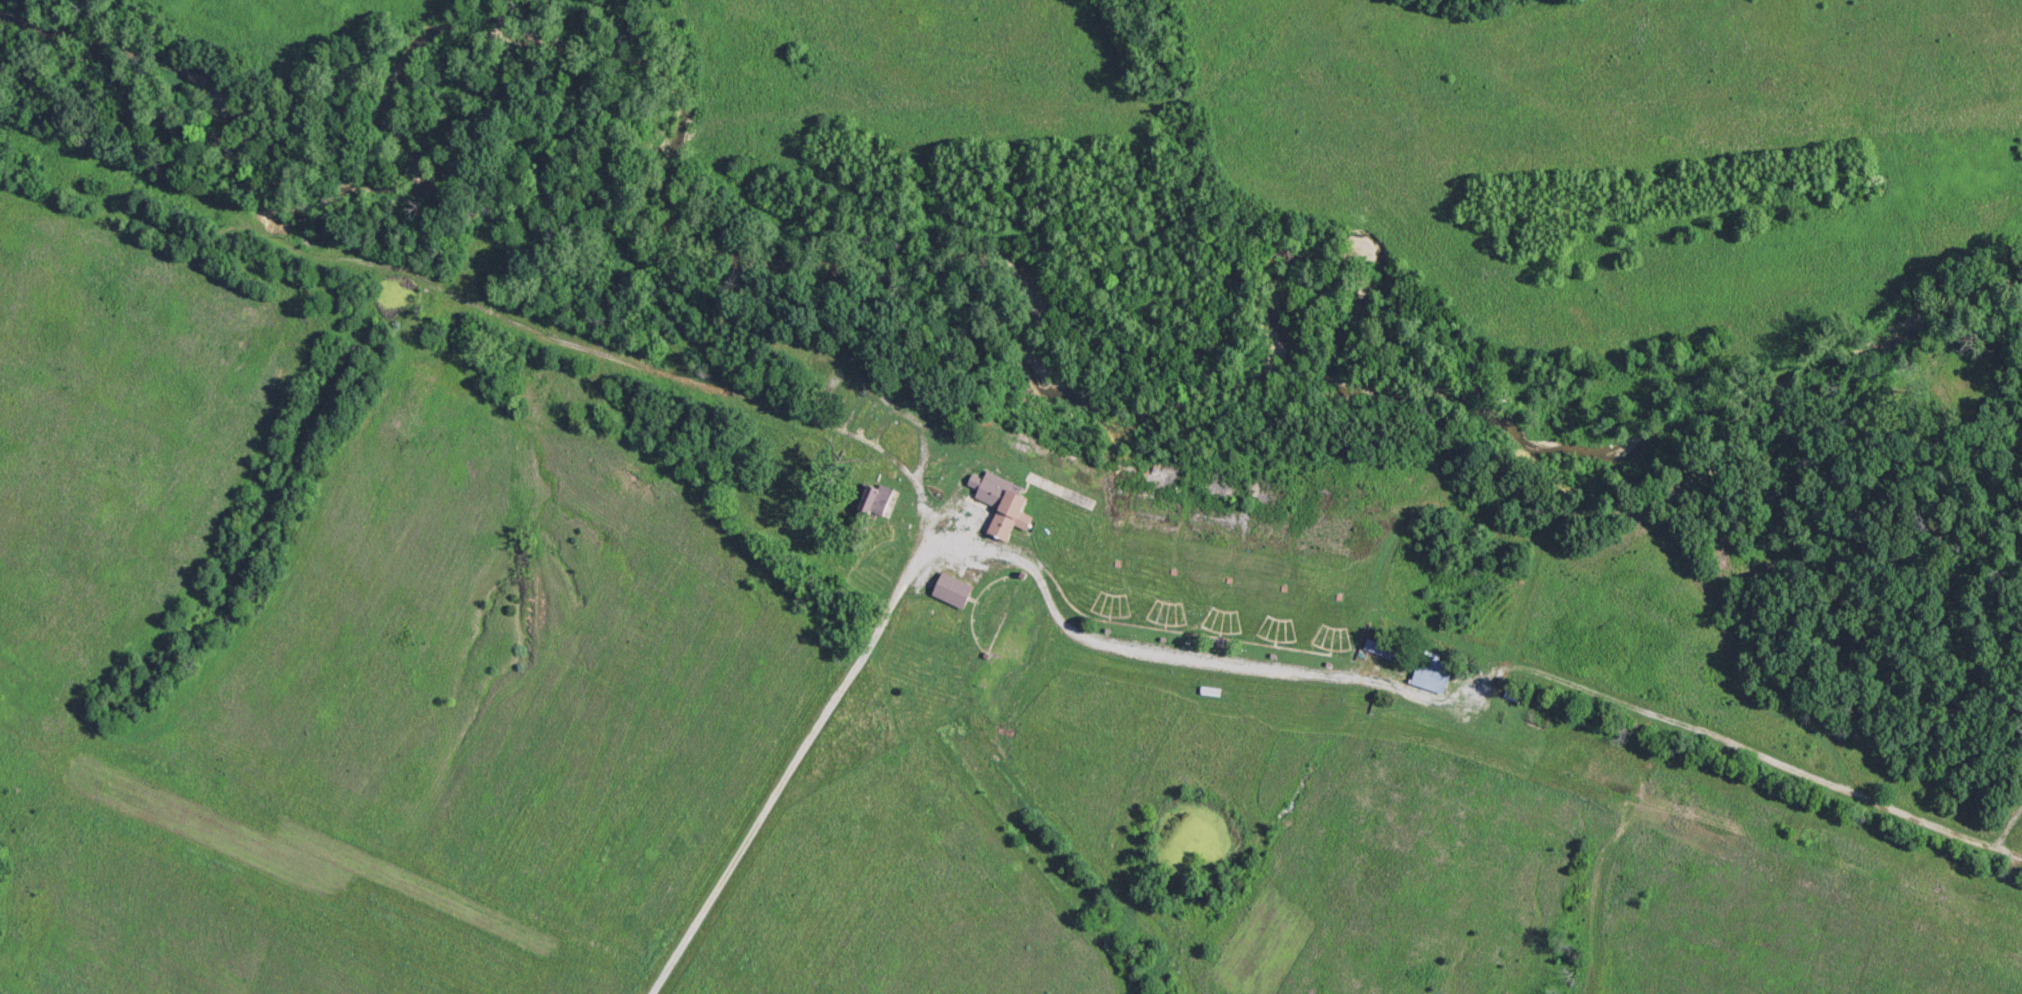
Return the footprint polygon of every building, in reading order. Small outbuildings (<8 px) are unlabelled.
[(994,507),(983,532),(1003,540),(1010,524),(1024,530),(1030,516),(1015,510),(1021,497),(1008,491),(1012,483),(984,470),(981,478),(970,473),(965,484),(976,488),(972,497),(994,507)] [(893,489),(877,483),(875,490),(863,485),(854,508),(882,518),(893,489)] [(959,608),(969,585),(938,571),(927,593),(959,608)] [(1408,683),(1440,694),(1451,667),(1439,663),(1441,656),(1421,649),(1408,683)]
